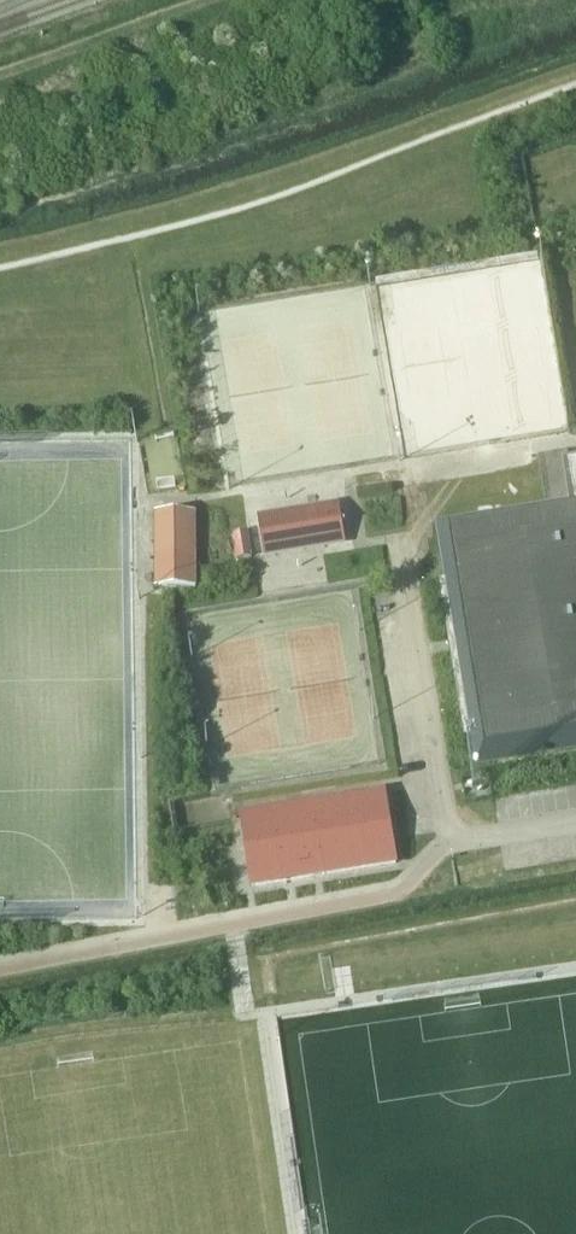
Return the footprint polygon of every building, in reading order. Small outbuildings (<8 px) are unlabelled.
[(568,464),(575,507),(448,528),(457,579),(438,582),(463,739),(482,736),(486,761),(575,746),(575,463),(568,464)] [(342,541),(336,505),(260,518),(266,554),(342,541)] [(195,589),(195,513),(155,513),(156,589),(170,589),(195,589)] [(252,556),(248,532),(234,535),(238,559),(252,556)] [(396,863),(384,792),(240,816),(252,887),(396,863)]
